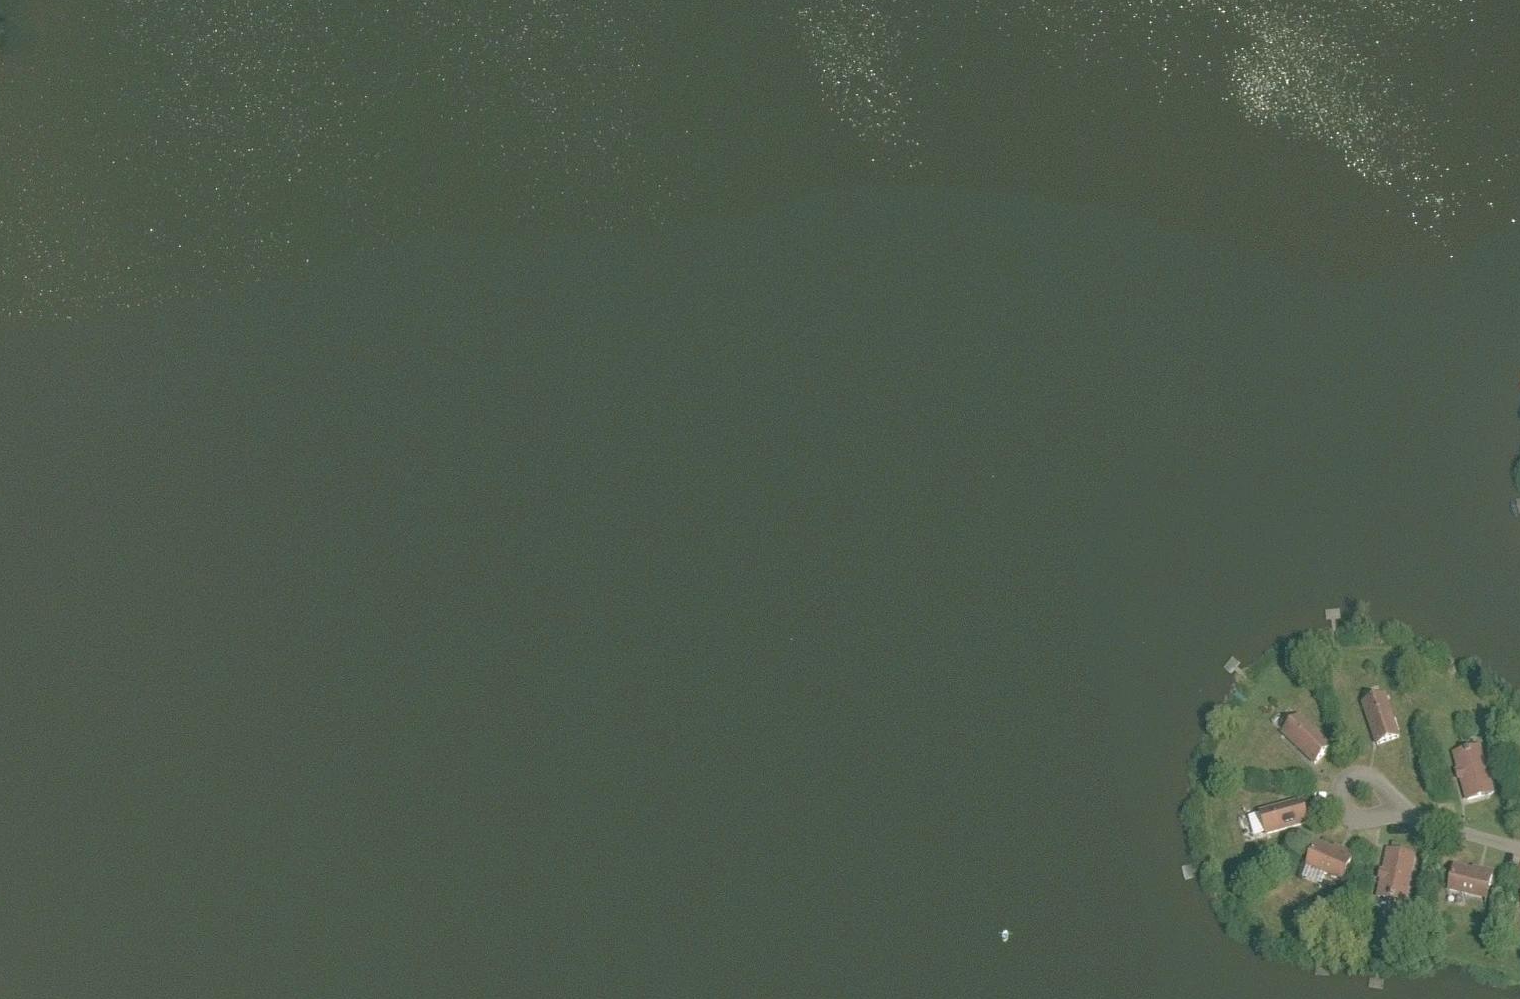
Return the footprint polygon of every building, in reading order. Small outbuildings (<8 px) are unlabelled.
[(1386,697),(1364,704),(1378,746),(1400,738),(1386,697)] [(1315,765),(1331,748),(1300,718),(1284,735),(1315,765)] [(1481,748),(1455,755),(1460,772),(1457,773),(1459,781),(1462,780),(1468,801),(1494,794),(1481,748)] [(1261,814),(1267,836),(1309,824),(1303,802),(1261,814)] [(1345,880),(1353,858),(1317,844),(1309,865),(1345,880)] [(1405,904),(1415,857),(1389,851),(1384,873),(1381,872),(1380,880),(1383,881),(1379,898),(1405,904)] [(1493,876),(1455,868),(1450,890),(1488,899),(1493,876)]
